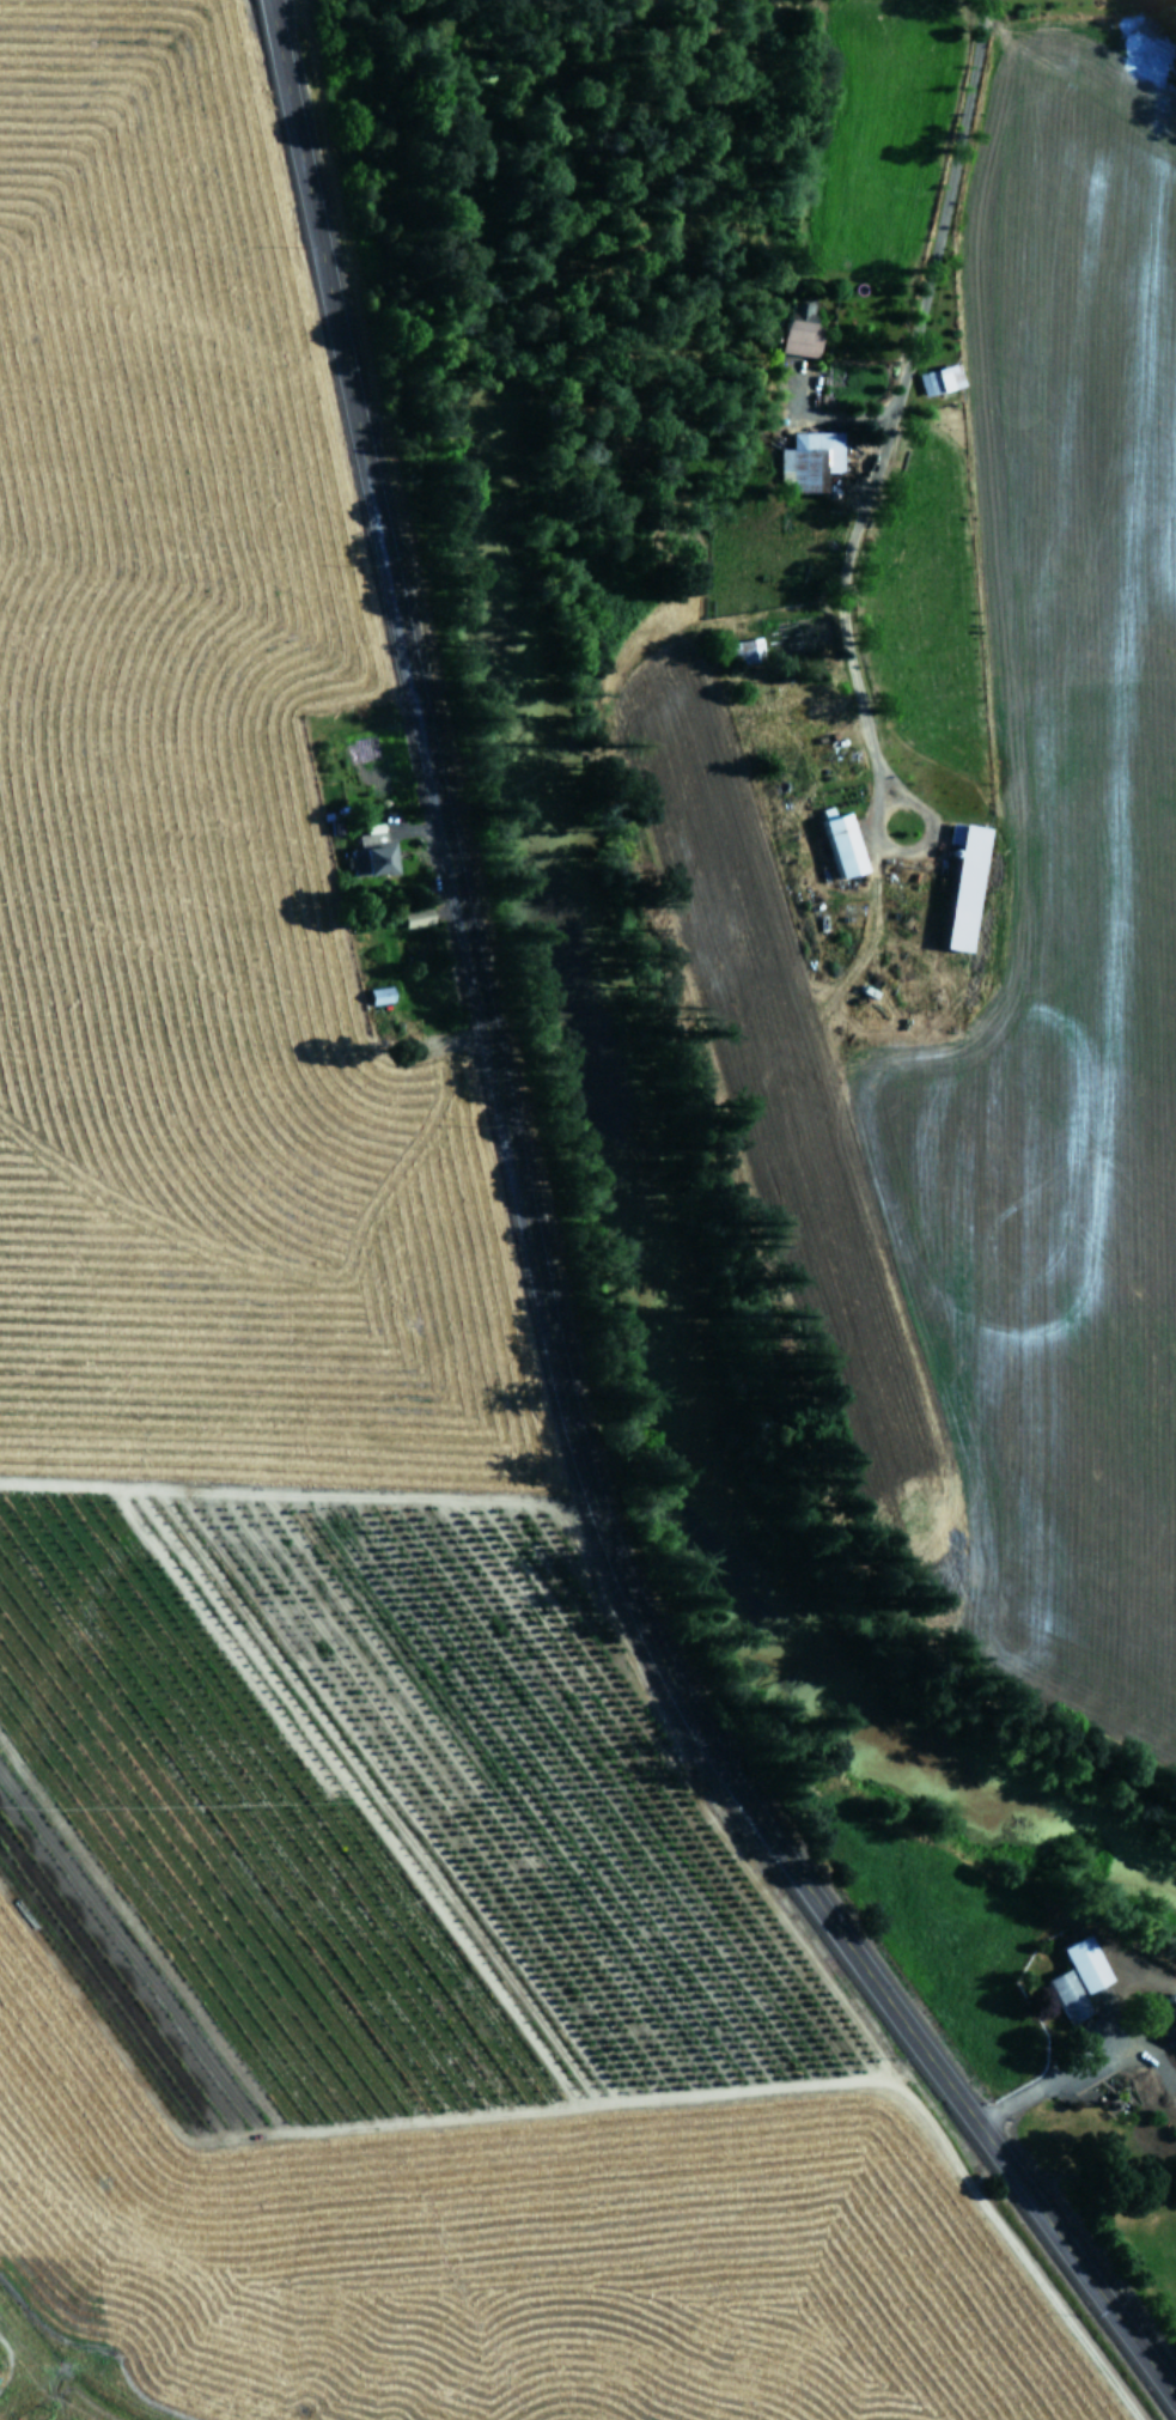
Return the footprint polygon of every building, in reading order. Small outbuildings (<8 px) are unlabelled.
[(960,385),(953,362),(916,373),(922,396),(960,385)] [(821,472),(840,472),(839,432),(789,432),(789,449),(781,449),(782,492),(821,491),(821,472)] [(729,640),(730,662),(763,661),(762,639),(729,640)] [(831,879),(858,873),(844,812),(827,816),(827,817),(818,819),(831,879)] [(944,843),(952,844),(937,948),(967,953),(985,828),(947,822),(944,843)] [(348,875),(395,871),(392,843),(384,844),(382,823),(364,825),(365,834),(354,835),(356,848),(346,849),(348,875)] [(400,927),(429,924),(427,909),(399,913),(400,927)] [(367,1005),(389,1002),(387,986),(365,989),(367,1005)] [(1065,1968),(1043,1979),(1065,2024),(1088,2012),(1079,1994),(1105,1981),(1082,1935),(1055,1948),(1065,1968)]
